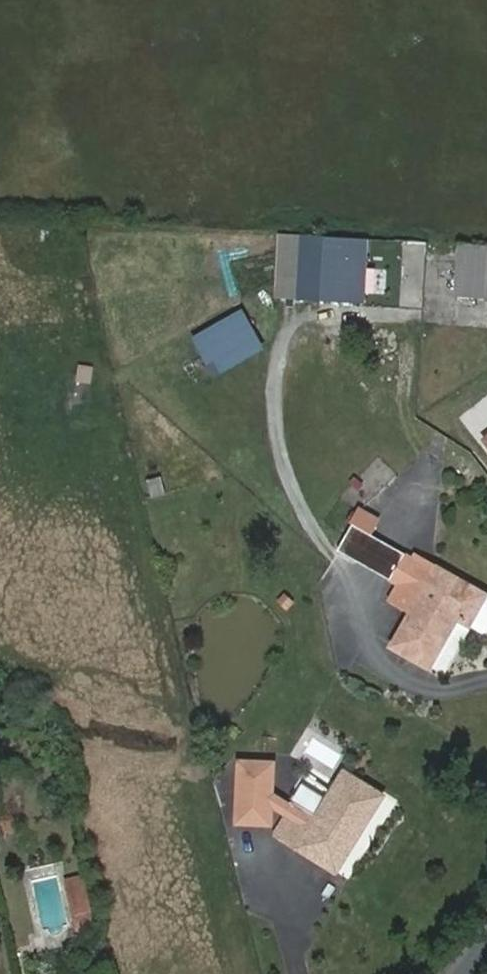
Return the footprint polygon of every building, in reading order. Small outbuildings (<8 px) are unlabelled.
[(297,300),(302,240),(282,238),(277,298),(297,300)] [(322,242),(302,240),(297,300),(317,301),(322,242)] [(342,243),(322,242),(317,301),(337,303),(342,243)] [(486,307),(486,255),(461,252),(456,305),(486,307)] [(260,353),(251,323),(232,328),(240,357),(260,353)] [(240,357),(232,328),(209,334),(217,363),(240,357)] [(146,481),(152,499),(169,494),(164,476),(146,481)] [(397,649),(431,670),(460,622),(473,629),(486,606),(486,600),(441,572),(420,560),(418,564),(403,588),(395,603),(416,615),(397,649)] [(403,588),(418,564),(411,560),(397,584),(403,588)] [(319,820),(296,805),(293,811),(270,801),(269,769),(237,770),(238,829),(271,828),(270,816),(289,817),(278,835),(308,856),(313,849),(339,867),(382,800),(345,777),(329,804),(319,820)] [(319,820),(329,804),(307,789),(296,805),(319,820)] [(335,874),(339,867),(313,849),(308,856),(335,874)] [(86,879),(66,883),(77,930),(96,925),(86,879)]
